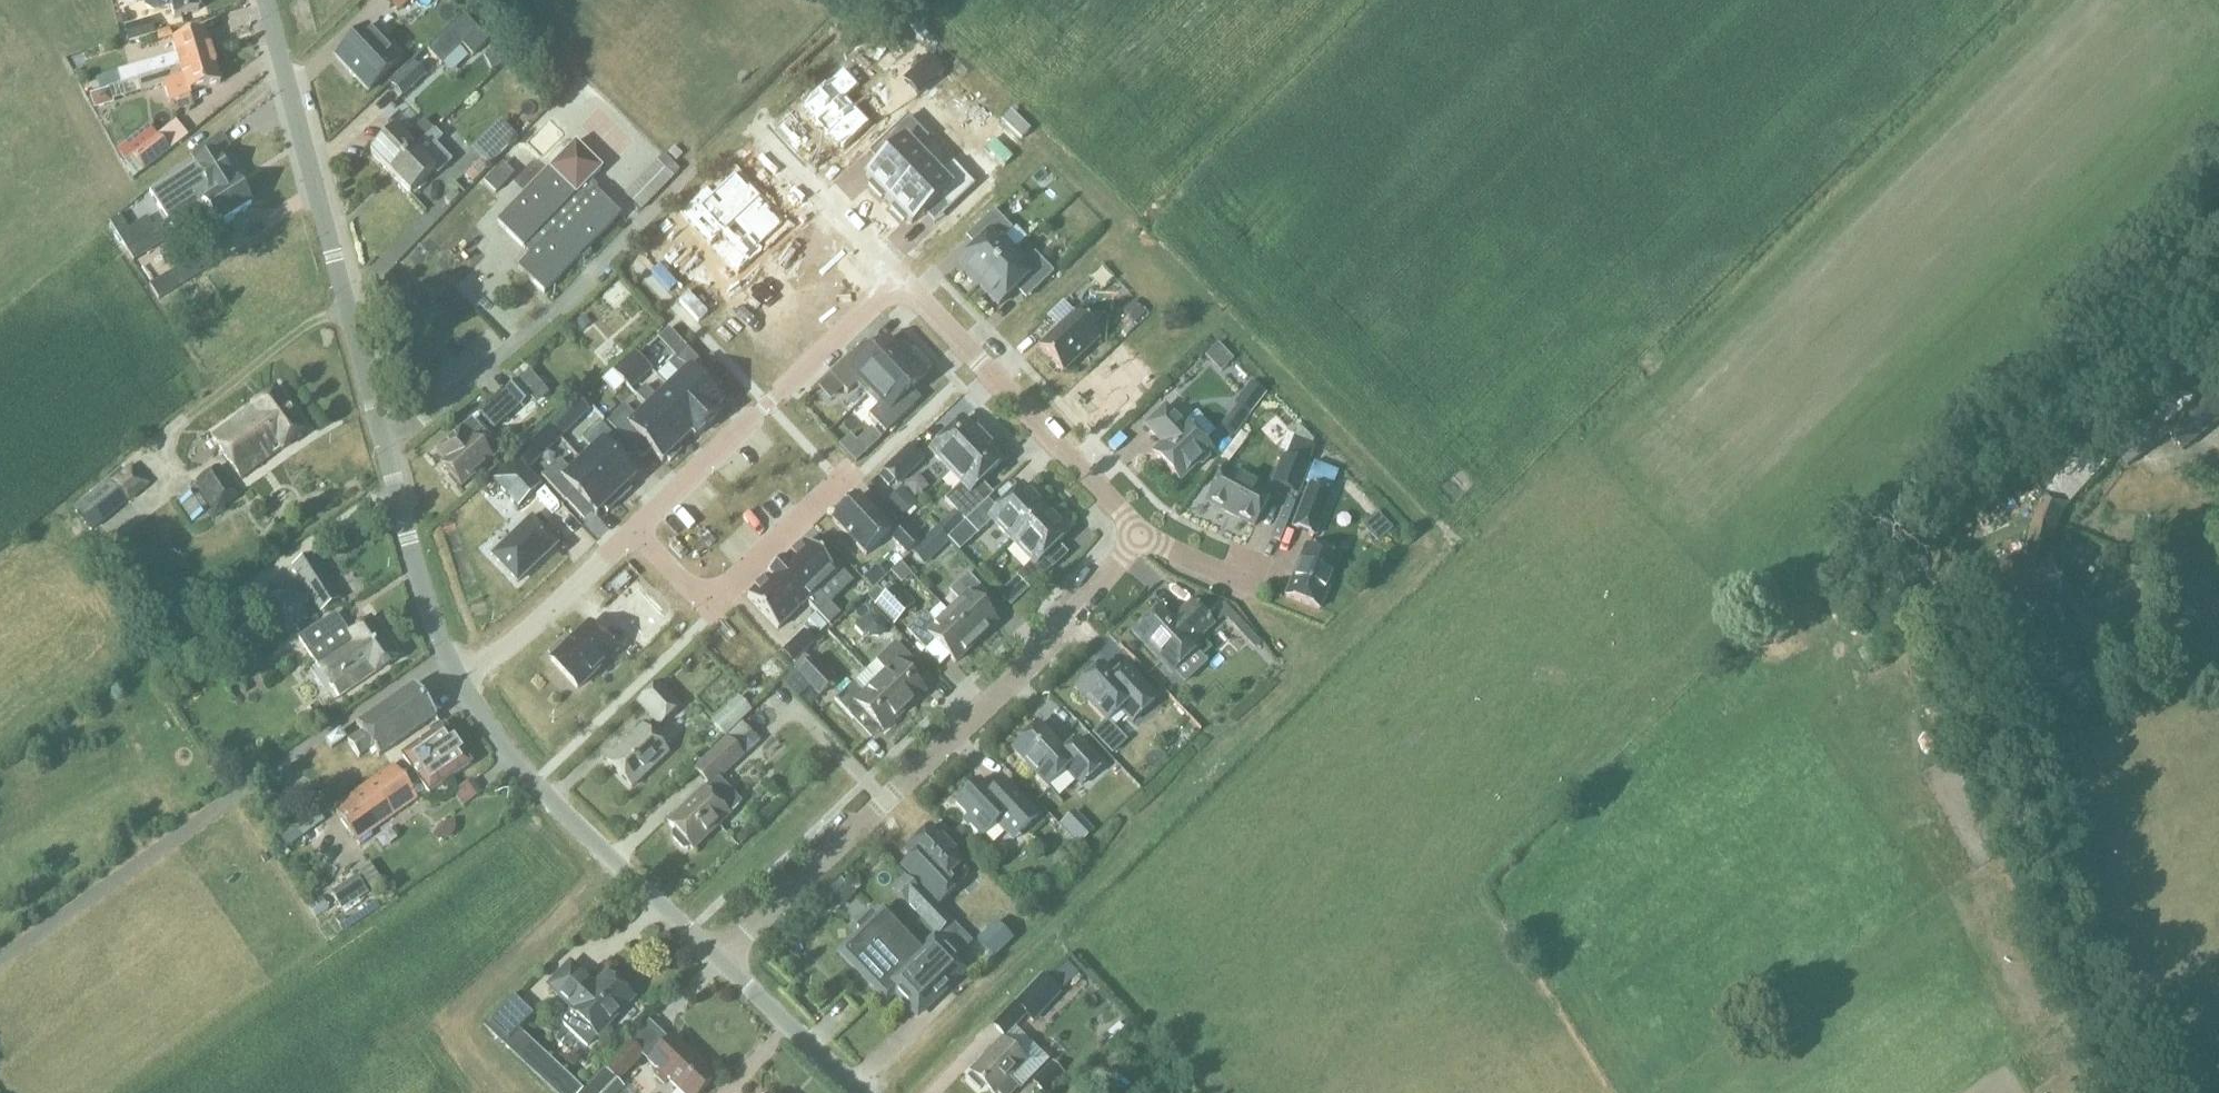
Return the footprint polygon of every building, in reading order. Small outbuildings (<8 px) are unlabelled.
[(196,0),(156,0),(160,10),(171,7),(175,19),(200,12),(196,0)] [(410,0),(386,0),(397,12),(410,0)] [(489,42),(465,16),(427,51),(441,66),(462,46),(473,57),(489,42)] [(123,24),(127,39),(152,33),(148,18),(123,24)] [(160,44),(174,40),(171,31),(157,34),(160,44)] [(188,65),(213,58),(206,33),(173,43),(177,56),(150,64),(150,65),(153,76),(188,65)] [(376,35),(369,41),(362,33),(336,58),(368,93),(402,62),(376,35)] [(929,57),(905,81),(919,96),(943,73),(929,57)] [(153,76),(139,80),(138,81),(141,93),(164,86),(170,106),(192,99),(191,93),(221,84),(213,58),(188,65),(153,76)] [(416,64),(391,86),(403,99),(428,77),(416,64)] [(118,73),(121,86),(138,81),(139,80),(153,76),(150,65),(118,73)] [(848,68),(807,106),(847,148),(875,122),(850,96),(863,84),(848,68)] [(95,111),(114,105),(110,90),(90,96),(95,111)] [(540,111),(517,136),(534,152),(558,127),(540,111)] [(472,146),(493,163),(516,134),(494,117),(472,146)] [(991,118),(976,131),(989,145),(977,155),(991,170),(1017,145),(991,118)] [(131,158),(124,163),(134,181),(144,173),(189,138),(177,122),(158,137),(158,136),(130,157),(131,158)] [(890,201),(924,168),(913,156),(926,144),(906,122),(883,144),(892,154),(867,178),(890,201)] [(391,175),(416,150),(396,129),(371,154),(391,175)] [(411,196),(435,173),(438,177),(453,162),(436,144),(441,139),(435,133),(416,150),(391,175),(411,196)] [(550,171),(525,196),(498,224),(531,257),(519,270),(545,295),(621,217),(596,192),(599,189),(591,183),(604,170),(576,144),(550,171)] [(677,161),(683,155),(674,147),(668,153),(677,161)] [(185,247),(219,226),(252,205),(238,182),(235,183),(216,152),(196,165),(197,166),(151,193),(176,233),(185,247)] [(642,211),(681,172),(665,156),(626,196),(642,211)] [(924,168),(890,201),(912,225),(937,201),(946,210),(969,189),(949,168),(936,180),(924,168)] [(484,183),(496,193),(508,181),(497,170),(484,183)] [(706,191),(679,216),(709,248),(720,237),(758,202),(747,190),(745,192),(733,178),(712,198),(706,191)] [(758,202),(720,237),(734,252),(723,262),(733,273),(744,262),(747,266),(760,254),(757,250),(780,229),(767,215),(769,213),(758,202)] [(977,287),(1016,250),(1005,238),(1012,231),(994,212),(972,233),(981,243),(959,264),(961,267),(960,268),(977,287)] [(134,263),(169,241),(162,229),(127,251),(134,263)] [(238,250),(258,244),(253,229),(233,236),(238,250)] [(482,257),(470,244),(462,251),(460,250),(443,266),(457,280),(482,257)] [(1027,262),(1016,250),(977,287),(978,287),(979,286),(999,306),(1022,285),(1032,296),(1054,274),(1035,254),(1027,262)] [(205,255),(186,267),(151,288),(161,304),(214,270),(205,255)] [(834,255),(788,298),(819,331),(845,307),(834,295),(854,277),(834,255)] [(444,301),(459,315),(469,304),(471,306),(488,288),(471,272),(444,301)] [(1124,312),(1135,324),(1144,315),(1133,304),(1124,312)] [(1063,373),(1098,340),(1075,315),(1040,349),(1063,373)] [(857,385),(867,396),(910,355),(899,343),(895,347),(888,340),(869,359),(859,349),(831,376),(848,394),(857,385)] [(680,379),(670,389),(707,428),(718,417),(715,414),(722,406),(704,386),(713,377),(686,349),(668,366),(680,379)] [(910,355),(867,396),(878,408),(869,416),(886,434),(914,407),(905,397),(925,378),(918,371),(922,367),(910,355)] [(504,393),(523,415),(534,404),(515,383),(504,393)] [(1221,428),(1234,438),(1268,395),(1252,383),(1235,405),(1238,407),(1221,428)] [(2128,466),(2169,433),(2183,451),(2218,422),(2218,413),(2196,384),(2114,449),(2128,466)] [(636,396),(648,409),(682,445),(691,436),(695,439),(707,428),(670,389),(658,400),(646,388),(636,396)] [(284,450),(307,434),(276,391),(253,407),(254,409),(213,437),(242,478),(284,449),(284,450)] [(497,401),(486,411),(495,421),(506,412),(497,401)] [(1248,421),(1270,440),(1283,424),(1261,406),(1248,421)] [(682,445),(648,409),(637,420),(625,407),(607,424),(634,452),(643,443),(662,463),(667,459),(670,463),(682,452),(678,448),(682,445)] [(1166,409),(1146,427),(1164,445),(1154,454),(1180,482),(1198,464),(1203,466),(1210,459),(1209,454),(1212,451),(1186,424),(1183,427),(1166,409)] [(951,473),(986,440),(978,431),(975,434),(963,421),(931,452),(951,473)] [(472,422),(461,432),(437,452),(447,463),(442,468),(462,489),(492,462),(500,454),(472,422)] [(593,453),(583,463),(620,502),(631,491),(628,487),(635,480),(614,458),(624,448),(600,423),(582,440),(593,453)] [(850,437),(840,447),(856,463),(866,453),(850,437)] [(1286,458),(1308,467),(1316,447),(1294,438),(1286,458)] [(986,440),(951,473),(962,485),(945,501),(966,523),(988,501),(994,496),(982,483),(1003,463),(991,450),(994,448),(986,440)] [(883,470),(897,485),(922,461),(908,446),(883,470)] [(2042,503),(2070,505),(2100,473),(2076,451),(2046,493),(2042,503)] [(1298,491),(1308,467),(1286,458),(1283,457),(1273,481),(1298,491)] [(515,459),(492,481),(523,513),(546,492),(515,459)] [(620,502),(583,463),(571,473),(560,461),(541,478),(566,503),(575,494),(596,517),(604,510),(607,514),(620,502)] [(133,466),(113,483),(78,512),(94,531),(150,486),(133,466)] [(242,498),(221,467),(190,486),(211,518),(242,498)] [(1223,471),(1207,502),(1254,527),(1271,496),(1223,471)] [(882,499),(895,515),(910,502),(898,487),(882,499)] [(998,511),(988,501),(966,523),(978,536),(993,521),(1013,542),(1048,510),(1038,500),(1036,502),(1022,487),(998,511)] [(1331,495),(1310,487),(1294,528),(1315,536),(1331,495)] [(833,520),(866,556),(891,533),(858,497),(833,520)] [(2032,530),(2024,554),(1995,566),(2032,656),(2044,652),(2076,640),(2059,599),(2065,596),(2055,572),(2052,573),(2054,542),(2056,541),(2057,535),(2062,521),(2070,505),(2042,503),(2036,517),(2032,530)] [(1375,509),(1359,521),(1373,540),(1389,529),(1375,509)] [(1057,520),(1048,510),(1013,542),(1033,563),(1018,578),(1030,591),(1052,569),(1043,560),(1068,536),(1055,522),(1057,520)] [(492,556),(518,583),(557,546),(532,519),(492,556)] [(1277,544),(1266,540),(1260,557),(1281,564),(1293,530),(1282,527),(1277,544)] [(910,554),(922,566),(949,541),(937,529),(910,554)] [(775,569),(807,603),(829,626),(840,616),(818,592),(840,571),(826,556),(822,560),(806,543),(785,563),(783,561),(775,569)] [(1287,597),(1320,610),(1340,561),(1307,547),(1287,597)] [(996,554),(986,562),(998,576),(1007,568),(996,554)] [(313,555),(292,569),(321,614),(342,600),(313,555)] [(778,630),(807,603),(775,569),(767,576),(769,578),(748,598),(778,630)] [(961,604),(949,615),(977,644),(998,624),(978,603),(987,594),(969,575),(950,592),(961,604)] [(284,585),(272,593),(266,586),(246,600),(253,610),(263,614),(264,625),(288,637),(309,622),(306,596),(284,585)] [(894,625),(911,610),(914,606),(895,587),(892,590),(886,585),(870,600),(894,625)] [(644,636),(665,616),(639,589),(618,609),(644,636)] [(1193,605),(1173,623),(1161,610),(1136,634),(1173,672),(1198,649),(1192,644),(1212,625),(1193,605)] [(977,644),(949,615),(937,626),(926,615),(908,632),(926,652),(936,643),(956,664),(977,644)] [(376,674),(398,660),(372,621),(350,635),(338,616),(301,640),(340,699),(377,675),(376,674)] [(550,656),(554,660),(551,662),(577,689),(616,653),(590,625),(565,649),(561,645),(550,656)] [(888,674),(877,684),(904,713),(925,693),(920,687),(929,678),(897,644),(877,662),(888,674)] [(820,696),(833,684),(812,662),(799,674),(820,696)] [(1078,689),(1109,722),(1122,709),(1134,722),(1157,700),(1128,669),(1116,680),(1102,666),(1078,689)] [(904,713),(877,684),(866,694),(855,683),(835,702),(854,721),(863,712),(883,733),(904,713)] [(380,758),(438,718),(416,686),(358,725),(364,734),(349,743),(360,759),(374,749),(380,758)] [(659,686),(640,704),(660,726),(680,708),(659,686)] [(739,698),(712,723),(726,738),(753,712),(739,698)] [(760,743),(744,724),(728,739),(745,757),(760,743)] [(1066,753),(1040,725),(1013,750),(1048,787),(1066,770),(1082,786),(1103,766),(1078,740),(1066,753)] [(472,766),(445,728),(403,757),(412,769),(401,777),(394,766),(335,809),(359,842),(418,800),(410,790),(421,782),(430,795),(472,766)] [(644,728),(608,762),(632,788),(668,754),(644,728)] [(346,741),(341,733),(327,742),(333,750),(346,741)] [(726,740),(694,770),(711,788),(744,758),(726,740)] [(1040,817),(1030,807),(1006,782),(996,791),(995,789),(990,789),(988,791),(980,782),(957,804),(969,817),(965,821),(982,839),(998,824),(1014,841),(1040,817)] [(689,850),(691,848),(694,851),(729,817),(705,790),(669,824),(676,832),(674,834),(674,839),(684,850),(689,850)] [(836,830),(848,818),(839,809),(827,820),(836,830)] [(451,817),(431,823),(437,839),(456,832),(451,817)] [(1070,831),(1077,845),(1089,839),(1083,825),(1070,831)] [(939,906),(956,889),(955,887),(965,878),(967,873),(965,868),(962,865),(965,862),(932,827),(905,853),(928,876),(928,878),(921,885),(920,885),(919,886),(939,906)] [(367,897),(356,878),(331,894),(342,912),(367,897)] [(839,908),(854,893),(843,882),(828,897),(839,908)] [(842,909),(854,920),(865,908),(853,897),(842,909)] [(858,927),(864,934),(844,953),(879,990),(887,983),(890,985),(935,943),(923,954),(885,915),(879,921),(872,914),(858,927)] [(567,917),(559,930),(571,937),(579,924),(567,917)] [(955,955),(969,945),(951,918),(936,928),(955,955)] [(935,943),(890,985),(918,1014),(962,972),(935,943)] [(550,988),(574,1011),(562,1024),(588,1049),(634,1000),(608,975),(596,988),(571,965),(550,988)] [(994,1027),(1006,1040),(1029,1015),(1036,1021),(1042,1015),(1042,1014),(1053,1002),(1040,990),(1029,1001),(1024,996),(994,1027)] [(507,1045),(534,1017),(509,993),(483,1021),(507,1045)] [(605,1069),(619,1083),(644,1057),(650,1063),(659,1072),(655,1075),(666,1085),(669,1082),(681,1092),(701,1092),(716,1078),(674,1038),(670,1043),(649,1023),(629,1043),(605,1069)] [(544,1033),(552,1045),(564,1037),(556,1025),(544,1033)] [(583,1091),(520,1032),(505,1049),(553,1092),(581,1092),(583,1091)] [(973,1075),(969,1080),(981,1090),(985,1086),(992,1092),(1015,1092),(1019,1089),(1010,1081),(1026,1064),(1002,1041),(971,1073),(973,1075)] [(581,1092),(619,1092),(621,1091),(622,1091),(625,1088),(619,1083),(605,1069),(604,1068),(581,1092)]
